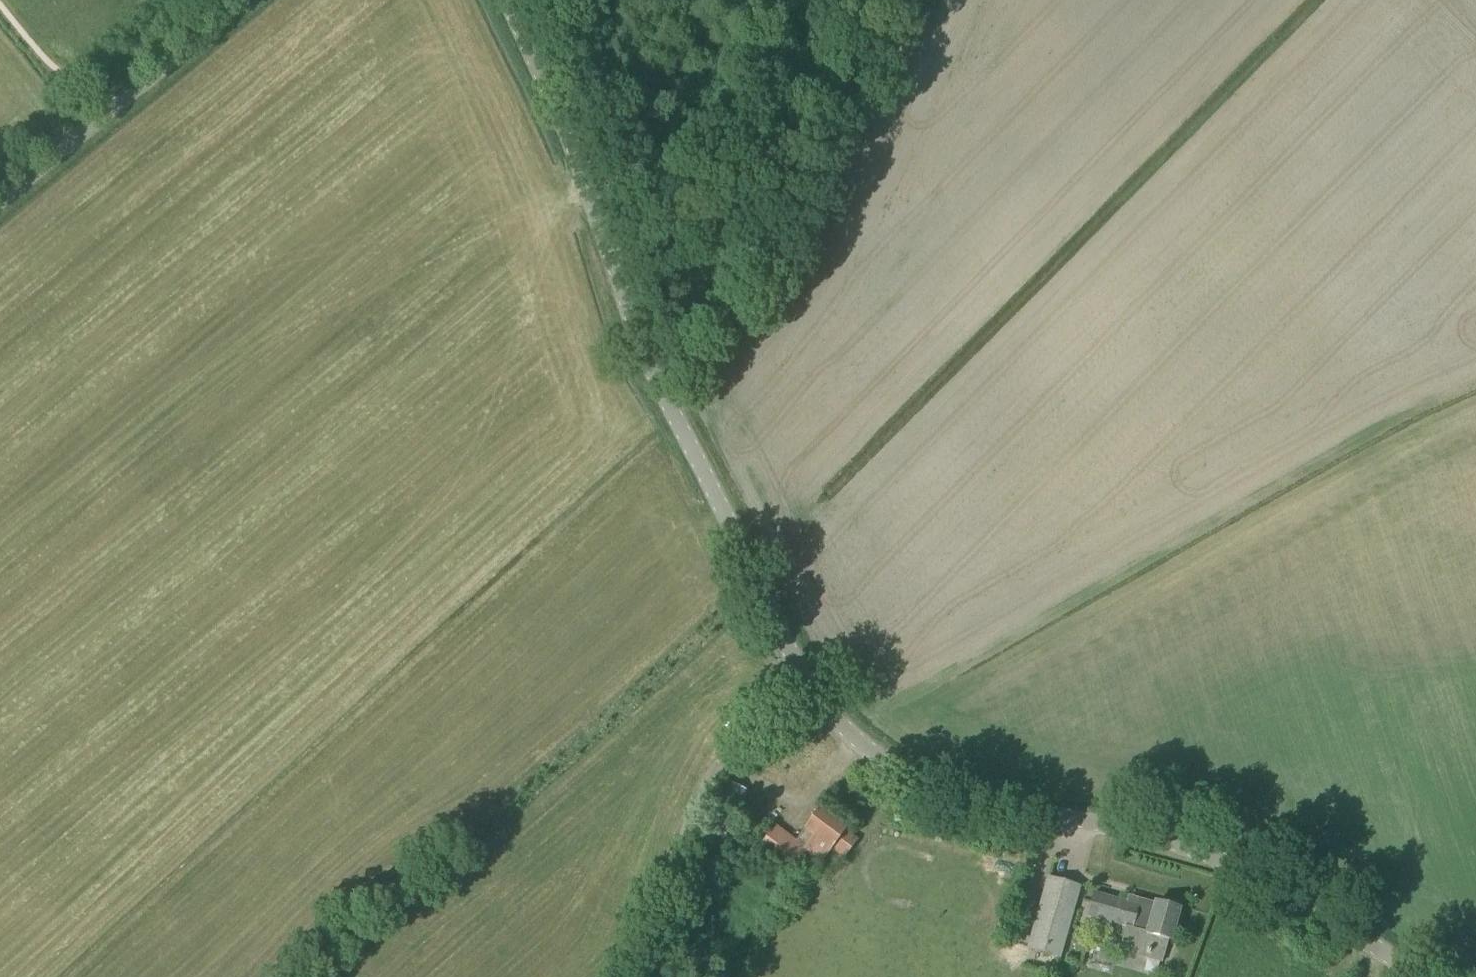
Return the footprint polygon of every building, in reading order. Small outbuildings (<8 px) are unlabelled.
[(844,859),(858,840),(845,830),(819,810),(804,829),(805,829),(796,840),(774,825),(758,847),(791,872),(806,853),(821,864),(831,850),(844,859)] [(1059,959),(1080,887),(1047,878),(1027,949),(1059,959)] [(1155,903),(1153,909),(1093,892),(1086,917),(1092,919),(1089,929),(1109,935),(1112,924),(1124,928),(1118,951),(1162,964),(1168,940),(1170,941),(1179,910),(1155,903)]
